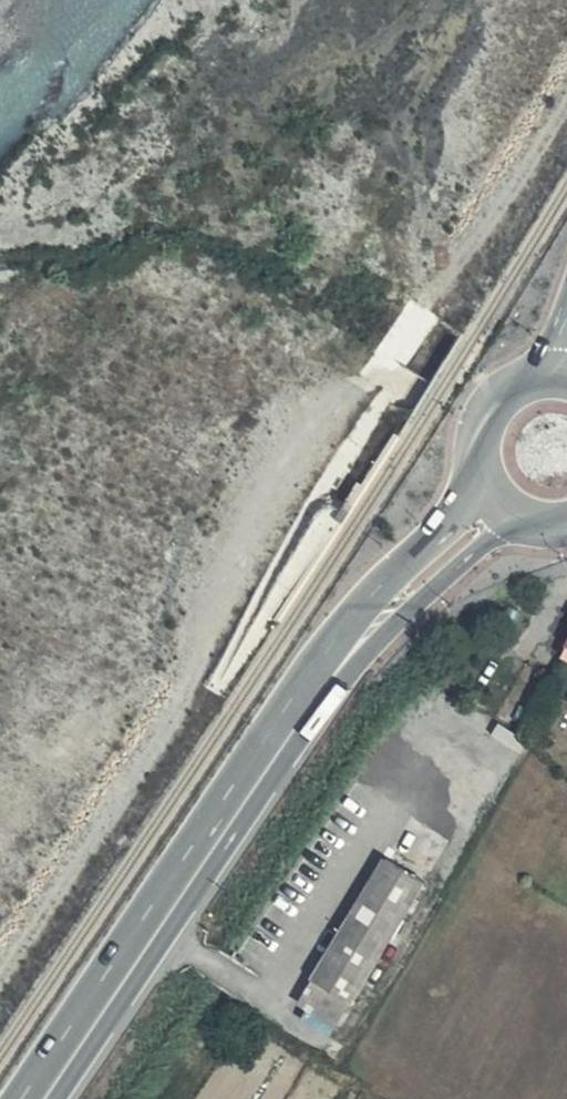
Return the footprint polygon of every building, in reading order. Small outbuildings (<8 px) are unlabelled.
[(320,983),(362,1004),(435,885),(397,861),(320,983)] [(341,1038),(346,1030),(362,1004),(320,983),(305,1007),(317,1012),(310,1024),(341,1038)]
